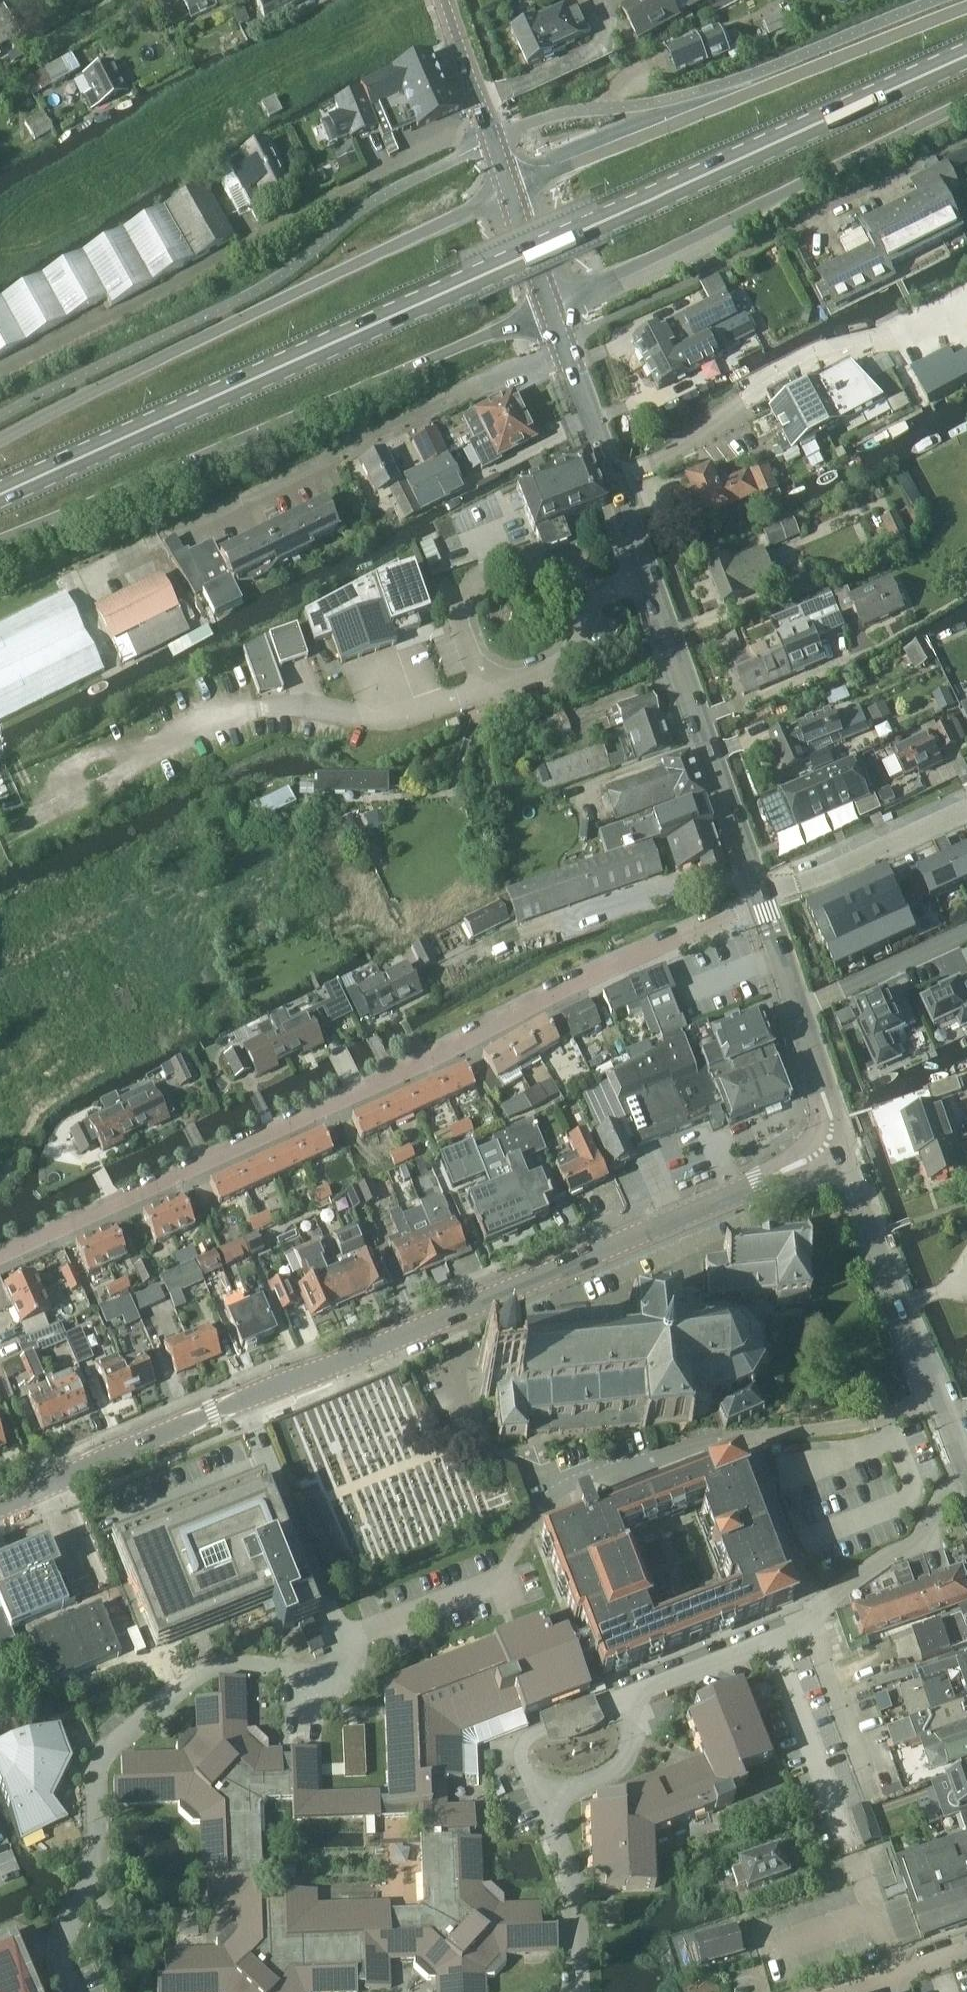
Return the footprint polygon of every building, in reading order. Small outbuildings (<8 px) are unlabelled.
[(165,8),(173,24),(191,15),(192,18),(217,6),(214,0),(161,0),(165,8)] [(299,0),(256,0),(266,19),(300,1),(299,0)] [(623,9),(639,37),(679,15),(674,6),(684,0),(639,0),(623,9)] [(19,37),(3,6),(0,8),(0,48),(19,37)] [(537,15),(554,54),(565,49),(565,43),(590,32),(578,6),(558,15),(552,9),(537,15)] [(554,54),(537,15),(536,13),(524,18),(527,26),(515,32),(530,65),(554,54)] [(770,34),(790,25),(785,14),(765,23),(770,34)] [(669,52),(672,59),(679,76),(730,54),(720,30),(669,52)] [(38,94),(45,90),(81,69),(73,55),(30,80),(38,94)] [(392,72),(361,85),(370,107),(391,155),(400,151),(392,136),(418,125),(419,127),(460,109),(452,89),(446,91),(430,55),(391,71),(392,72)] [(92,108),(126,91),(112,62),(85,75),(93,92),(86,95),(92,108)] [(377,127),(362,91),(336,101),(340,112),(330,118),(339,141),(350,136),(351,138),(377,127)] [(259,102),(268,120),(270,119),(286,111),(279,96),(277,93),(259,102)] [(53,129),(43,112),(25,123),(35,140),(53,129)] [(250,207),(252,206),(289,187),(266,143),(243,155),(243,156),(228,164),(250,207)] [(966,161),(966,147),(948,156),(954,168),(966,161)] [(336,160),(341,173),(359,166),(354,153),(336,160)] [(825,283),(817,287),(824,301),(832,297),(837,306),(894,277),(890,267),(963,230),(944,194),(948,191),(958,186),(947,165),(945,166),(941,167),(937,158),(926,163),(931,172),(914,181),(922,198),(918,200),(867,225),(877,245),(821,274),(825,283)] [(194,261),(235,238),(205,185),(164,208),(194,261)] [(104,300),(109,309),(194,261),(164,208),(0,301),(0,358),(104,300)] [(647,365),(697,339),(695,337),(738,315),(727,293),(635,340),(647,365)] [(721,327),(697,339),(647,365),(660,389),(725,356),(719,345),(739,336),(731,322),(721,327)] [(933,402),(966,384),(966,355),(956,360),(950,348),(927,361),(933,373),(919,380),(931,403),(933,402)] [(770,393),(769,395),(787,429),(788,431),(780,436),(779,438),(783,455),(786,461),(801,453),(798,448),(816,438),(818,443),(829,437),(826,433),(833,429),(887,400),(888,401),(889,400),(903,392),(892,371),(871,382),(869,379),(868,380),(869,381),(866,382),(849,364),(847,364),(825,376),(795,391),(791,383),(789,383),(770,393)] [(482,425),(487,435),(487,436),(523,417),(512,396),(476,414),(477,415),(469,419),(474,429),(482,425)] [(500,461),(498,457),(534,439),(523,417),(487,436),(470,444),(483,469),(500,461)] [(423,462),(447,451),(435,428),(411,440),(423,462)] [(390,488),(406,519),(443,501),(426,467),(405,477),(405,478),(400,481),(385,451),(361,463),(377,494),(390,488)] [(464,490),(448,456),(426,467),(443,501),(464,490)] [(562,521),(600,506),(605,505),(587,457),(559,468),(561,472),(518,489),(534,532),(536,531),(544,551),(570,541),(562,521)] [(770,466),(755,472),(761,487),(763,491),(778,485),(776,480),(770,466)] [(692,519),(756,493),(749,475),(724,486),(717,470),(692,480),(698,496),(684,502),(692,519)] [(284,524),(279,514),(269,520),(274,529),(220,556),(233,582),(275,562),(277,566),(312,549),(309,545),(337,531),(324,505),(284,524)] [(882,518),(893,541),(909,533),(898,511),(882,518)] [(784,522),(764,531),(770,546),(791,537),(784,522)] [(203,591),(215,614),(242,601),(217,551),(212,542),(203,546),(190,552),(189,550),(183,553),(174,538),(164,544),(195,594),(203,591)] [(430,567),(442,562),(433,540),(422,544),(430,567)] [(743,595),(776,581),(764,550),(731,564),(729,559),(710,567),(725,604),(744,596),(743,595)] [(421,627),(399,563),(306,612),(316,642),(333,636),(343,663),(397,644),(394,636),(421,627)] [(113,641),(178,609),(161,576),(97,608),(113,641)] [(833,596),(841,615),(857,609),(864,626),(904,609),(892,579),(851,596),(849,589),(833,596)] [(104,670),(85,631),(65,592),(0,625),(0,722),(104,670)] [(841,615),(833,596),(789,614),(811,666),(825,661),(815,638),(845,625),(841,615)] [(811,666),(789,614),(730,639),(736,655),(734,656),(750,692),(791,675),(811,666)] [(266,637),(265,638),(245,649),(260,694),(262,694),(260,690),(282,687),(284,690),(285,690),(279,672),(281,667),(309,657),(298,626),(271,636),(271,638),(267,640),(266,637)] [(906,650),(917,669),(936,658),(925,639),(906,650)] [(597,724),(600,733),(611,729),(618,727),(615,720),(621,718),(623,725),(658,712),(652,695),(617,708),(612,710),(615,718),(597,724)] [(868,709),(875,722),(891,714),(883,701),(868,709)] [(834,712),(801,726),(812,753),(846,739),(869,729),(864,717),(854,721),(840,727),(834,712)] [(659,714),(623,727),(628,739),(619,742),(623,752),(609,757),(613,769),(635,761),(636,761),(671,749),(659,714)] [(462,730),(458,719),(447,722),(451,734),(462,730)] [(958,720),(948,724),(893,750),(905,776),(923,767),(925,770),(942,762),(938,753),(966,740),(958,720)] [(816,771),(834,763),(829,751),(814,757),(812,753),(801,726),(791,730),(790,729),(772,737),(786,770),(805,762),(804,760),(810,757),(816,771)] [(534,770),(543,793),(609,769),(600,746),(534,770)] [(665,768),(606,788),(617,820),(677,799),(678,803),(703,794),(689,753),(663,762),(665,768)] [(861,758),(784,792),(799,828),(832,814),(855,804),(862,818),(881,809),(875,795),(869,798),(866,790),(873,786),(861,759),(861,758)] [(713,822),(705,800),(625,828),(623,823),(600,832),(608,855),(624,850),(626,853),(638,848),(651,843),(713,822)] [(706,875),(725,869),(710,827),(669,841),(679,869),(702,861),(706,875)] [(935,898),(966,883),(966,849),(955,855),(947,837),(934,843),(942,861),(922,870),(923,871),(908,878),(920,904),(935,897),(935,898)] [(651,843),(638,848),(648,878),(662,874),(651,843)] [(500,902),(465,920),(474,938),(516,917),(518,923),(648,878),(638,848),(626,853),(624,850),(608,855),(507,891),(508,894),(499,899),(500,902)] [(826,943),(837,969),(916,932),(888,871),(809,907),(821,933),(820,934),(821,935),(822,934),(826,941),(824,942),(824,943),(826,943)] [(435,962),(425,941),(413,948),(423,968),(435,962)] [(383,978),(397,1006),(422,994),(408,966),(383,978)] [(632,979),(603,993),(611,1014),(648,1000),(664,1041),(684,1033),(665,986),(670,984),(663,967),(632,979)] [(355,987),(346,991),(360,1020),(370,1016),(371,1019),(397,1006),(383,978),(357,991),(355,987)] [(924,1002),(935,1027),(957,1017),(962,1027),(966,1025),(966,983),(962,985),(960,979),(952,982),(955,988),(924,1002)] [(887,992),(858,1006),(865,1022),(859,1025),(878,1068),(900,1058),(891,1037),(904,1031),(904,1029),(916,1023),(905,998),(892,1003),(887,992)] [(324,1008),(330,1021),(352,1011),(345,998),(324,1008)] [(566,1023),(571,1034),(573,1039),(601,1025),(589,1001),(561,1014),(566,1023)] [(729,1125),(779,1106),(789,1102),(773,1062),(762,1067),(757,1054),(780,1045),(767,1011),(711,1032),(706,1020),(684,1033),(664,1041),(666,1046),(605,1076),(638,1147),(725,1113),(729,1125)] [(310,1015),(291,1024),(285,1012),(270,1019),(277,1032),(288,1056),(309,1046),(311,1049),(324,1043),(310,1015)] [(490,1067),(478,1074),(491,1096),(523,1078),(520,1073),(541,1061),(538,1056),(559,1043),(571,1034),(566,1023),(550,1029),(545,1019),(483,1056),(490,1067)] [(288,1056),(277,1032),(263,1038),(244,1048),(258,1076),(271,1070),(269,1066),(288,1056)] [(235,1078),(250,1071),(239,1049),(225,1057),(235,1078)] [(196,1079),(185,1058),(162,1069),(167,1078),(175,1074),(182,1086),(196,1079)] [(437,1080),(447,1100),(475,1087),(466,1067),(437,1080)] [(962,1091),(962,1089),(965,1088),(962,1080),(959,1081),(958,1077),(929,1087),(934,1100),(962,1091)] [(409,1092),(418,1113),(447,1100),(437,1080),(409,1092)] [(558,1095),(550,1081),(534,1091),(542,1105),(558,1095)] [(165,1095),(159,1098),(156,1090),(146,1095),(144,1090),(121,1101),(125,1110),(135,1131),(155,1121),(157,1125),(170,1118),(168,1116),(174,1113),(165,1095)] [(542,1105),(534,1091),(518,1100),(526,1115),(542,1105)] [(381,1105),(390,1125),(418,1113),(409,1092),(381,1105)] [(135,1131),(125,1110),(121,1101),(117,1094),(101,1102),(103,1106),(105,1105),(110,1113),(85,1126),(84,1123),(82,1124),(84,1126),(93,1142),(98,1140),(104,1151),(116,1145),(115,1141),(135,1131)] [(501,1110),(510,1124),(526,1115),(518,1100),(501,1110)] [(939,1147),(958,1141),(954,1128),(949,1129),(940,1103),(905,1115),(919,1154),(922,1153),(939,1147)] [(390,1125),(381,1105),(353,1118),(362,1138),(390,1125)] [(473,1132),(468,1120),(459,1125),(464,1136),(473,1132)] [(490,1187),(509,1232),(531,1223),(530,1222),(548,1215),(543,1204),(551,1201),(541,1176),(527,1181),(518,1160),(544,1150),(533,1121),(493,1137),(495,1144),(477,1151),(476,1152),(490,1187)] [(634,1158),(629,1148),(618,1123),(595,1133),(611,1169),(634,1158)] [(449,1129),(454,1140),(464,1136),(459,1125),(449,1129)] [(82,1153),(95,1147),(93,1142),(84,1126),(72,1132),(82,1153)] [(295,1145),(304,1165),(333,1152),(324,1132),(295,1145)] [(570,1196),(606,1180),(585,1134),(570,1141),(573,1148),(576,1156),(568,1160),(555,1165),(570,1196)] [(485,1174),(476,1152),(477,1151),(474,1142),(473,1142),(472,1140),(439,1154),(453,1187),(454,1187),(452,1183),(461,1179),(462,1183),(485,1174)] [(922,1153),(931,1180),(966,1168),(966,1166),(958,1141),(939,1147),(922,1153)] [(267,1157),(276,1178),(304,1165),(295,1145),(267,1157)] [(415,1159),(410,1147),(400,1151),(406,1163),(415,1159)] [(391,1155),(396,1168),(406,1163),(400,1151),(391,1155)] [(239,1170),(248,1190),(276,1178),(267,1157),(239,1170)] [(427,1159),(416,1163),(421,1176),(432,1172),(427,1159)] [(248,1190),(239,1170),(210,1183),(220,1203),(248,1190)] [(379,1200),(371,1182),(357,1187),(365,1206),(379,1200)] [(333,1197),(328,1185),(318,1190),(323,1201),(333,1197)] [(344,1193),(352,1211),(365,1206),(357,1187),(344,1193)] [(490,1187),(468,1196),(474,1211),(473,1212),(485,1242),(509,1232),(490,1187)] [(309,1194),(314,1206),(323,1201),(318,1190),(309,1194)] [(441,1194),(420,1203),(423,1209),(444,1260),(466,1251),(453,1220),(452,1221),(441,1194)] [(163,1205),(176,1235),(195,1226),(182,1197),(163,1205)] [(176,1235),(163,1205),(143,1214),(157,1243),(176,1235)] [(423,1209),(403,1217),(409,1230),(407,1232),(408,1236),(413,1234),(414,1237),(412,1239),(425,1268),(444,1260),(423,1209)] [(404,1277),(425,1268),(412,1239),(414,1237),(413,1234),(408,1236),(407,1232),(409,1230),(403,1217),(401,1211),(391,1215),(399,1236),(389,1240),(404,1277)] [(274,1223),(269,1212),(259,1216),(264,1228),(274,1223)] [(249,1220),(255,1232),(264,1228),(259,1216),(249,1220)] [(344,1231),(371,1292),(390,1284),(377,1253),(368,1257),(355,1226),(344,1231)] [(95,1236),(108,1265),(128,1257),(114,1227),(95,1236)] [(344,1231),(333,1235),(342,1255),(333,1259),(351,1301),(354,1299),(371,1292),(344,1231)] [(249,1257),(263,1250),(257,1235),(242,1241),(249,1257)] [(108,1265),(95,1236),(76,1245),(89,1274),(108,1265)] [(526,1436),(526,1434),(559,1431),(560,1434),(645,1425),(690,1420),(690,1417),(705,1416),(716,1402),(726,1425),(763,1409),(753,1387),(750,1385),(763,1363),(761,1339),(743,1320),(742,1321),(739,1297),(776,1294),(776,1298),(810,1294),(808,1271),(809,1271),(806,1237),(725,1245),(726,1258),(706,1260),(709,1299),(693,1300),(678,1301),(678,1298),(633,1302),(635,1318),(503,1331),(495,1340),(495,1361),(482,1363),(485,1395),(495,1394),(500,1439),(526,1436)] [(220,1250),(227,1266),(249,1257),(242,1241),(220,1250)] [(298,1241),(291,1244),(294,1251),(294,1252),(295,1252),(299,1260),(309,1284),(300,1288),(312,1317),(332,1309),(309,1256),(305,1247),(302,1249),(298,1241)] [(316,1243),(305,1247),(309,1256),(332,1309),(351,1301),(333,1259),(324,1263),(319,1251),(316,1243)] [(199,1257),(194,1246),(183,1251),(189,1262),(199,1257)] [(173,1256),(179,1267),(189,1262),(183,1251),(173,1256)] [(204,1275),(224,1267),(217,1251),(198,1260),(204,1275)] [(135,1266),(144,1284),(156,1278),(148,1260),(135,1266)] [(68,1281),(77,1277),(72,1267),(63,1271),(68,1281)] [(199,1267),(165,1281),(176,1308),(186,1303),(181,1290),(204,1280),(199,1267)] [(13,1306),(43,1293),(34,1273),(5,1286),(13,1306)] [(77,1277),(68,1281),(72,1291),(81,1286),(77,1277)] [(132,1291),(126,1278),(117,1283),(123,1296),(132,1291)] [(282,1311),(283,1311),(296,1305),(285,1279),(270,1286),(282,1311)] [(107,1287),(114,1300),(123,1296),(117,1283),(107,1287)] [(157,1286),(135,1297),(141,1310),(164,1299),(157,1286)] [(242,1299),(260,1339),(275,1333),(258,1292),(242,1299)] [(43,1293),(13,1306),(22,1325),(51,1312),(43,1293)] [(130,1295),(101,1307),(108,1324),(123,1317),(126,1326),(140,1320),(130,1295)] [(260,1339),(242,1299),(225,1306),(243,1347),(260,1339)] [(68,1340),(65,1336),(60,1324),(19,1342),(26,1358),(38,1353),(37,1353),(68,1340)] [(187,1335),(200,1364),(221,1355),(209,1326),(187,1335)] [(65,1336),(68,1340),(78,1364),(93,1358),(81,1329),(65,1336)] [(200,1364),(187,1335),(165,1344),(177,1373),(200,1364)] [(38,1353),(26,1358),(35,1381),(47,1376),(38,1353)] [(121,1363),(133,1392),(155,1383),(143,1354),(121,1363)] [(133,1392),(121,1363),(118,1356),(96,1365),(112,1401),(133,1392)] [(73,1374),(50,1384),(53,1391),(65,1421),(88,1411),(73,1374)] [(65,1421),(53,1391),(31,1401),(43,1430),(65,1421)] [(596,1662),(597,1662),(601,1674),(762,1612),(762,1613),(771,1609),(793,1601),(786,1582),(783,1583),(741,1475),(745,1474),(737,1455),(706,1467),(707,1469),(592,1513),(586,1496),(574,1501),(580,1516),(541,1531),(548,1549),(539,1552),(547,1571),(555,1568),(575,1621),(581,1619),(588,1638),(580,1640),(588,1660),(594,1657),(596,1662)] [(299,1622),(311,1653),(325,1648),(309,1610),(312,1609),(308,1598),(311,1597),(306,1585),(298,1588),(255,1508),(257,1505),(258,1501),(257,1497),(253,1494),(249,1494),(120,1545),(161,1645),(263,1604),(267,1614),(276,1611),(284,1631),(296,1626),(295,1623),(299,1622)] [(0,1613),(0,1645),(15,1639),(11,1630),(76,1603),(66,1578),(58,1581),(53,1569),(49,1571),(40,1548),(0,1564),(0,1603),(4,1612),(0,1613)] [(948,1572),(949,1575),(840,1614),(852,1650),(868,1645),(865,1637),(966,1602),(966,1569),(966,1565),(948,1572)] [(896,1570),(899,1578),(910,1574),(908,1566),(896,1570)] [(899,1578),(902,1585),(913,1581),(910,1574),(899,1578)] [(53,1683),(121,1654),(101,1605),(32,1633),(53,1683)] [(966,1646),(966,1613),(913,1632),(923,1661),(966,1646)] [(557,1926),(557,1927),(542,1928),(541,1903),(505,1905),(505,1897),(492,1884),(484,1884),(482,1838),(470,1838),(470,1831),(476,1831),(475,1804),(474,1805),(475,1812),(447,1813),(446,1779),(462,1778),(461,1755),(460,1734),(521,1710),(524,1717),(539,1711),(590,1692),(579,1663),(588,1660),(580,1640),(571,1644),(566,1632),(551,1638),(543,1618),(518,1628),(509,1632),(493,1638),(495,1642),(385,1685),(386,1705),(386,1714),(389,1798),(380,1798),(380,1791),(354,1792),(319,1794),(317,1748),(291,1749),(292,1756),(283,1756),(282,1749),(269,1749),(269,1741),(256,1729),(248,1729),(246,1678),(219,1679),(219,1698),(196,1699),(197,1731),(189,1731),(177,1745),(177,1753),(158,1753),(125,1755),(126,1781),(142,1781),(143,1805),(179,1804),(180,1811),(193,1824),(201,1824),(202,1871),(214,1870),(214,1878),(209,1878),(208,1878),(209,1903),(209,1904),(236,1903),(237,1927),(229,1927),(216,1940),(217,1948),(166,1950),(167,1978),(168,1978),(168,1977),(186,1977),(186,1991),(358,1991),(358,1983),(366,1982),(366,1988),(365,1988),(366,1989),(392,1988),(391,1960),(415,1959),(415,1967),(428,1980),(436,1980),(437,1991),(488,1991),(487,1977),(494,1976),(506,1964),(506,1956),(526,1955),(559,1954),(559,1953),(558,1926),(557,1926)] [(895,1747),(934,1734),(966,1723),(966,1669),(964,1661),(961,1662),(960,1658),(912,1674),(915,1683),(900,1688),(911,1720),(888,1727),(895,1747)] [(742,1683),(735,1686),(695,1701),(700,1712),(687,1717),(702,1755),(693,1768),(691,1769),(690,1768),(656,1781),(654,1776),(623,1788),(624,1796),(595,1797),(596,1809),(589,1810),(592,1879),(605,1878),(606,1890),(656,1888),(653,1833),(716,1809),(716,1810),(734,1803),(730,1793),(746,1786),(746,1785),(745,1785),(740,1772),(772,1760),(742,1683)] [(590,1692),(539,1711),(545,1727),(550,1741),(561,1741),(571,1740),(584,1735),(594,1728),(601,1721),(596,1707),(590,1692)] [(886,1695),(876,1698),(881,1713),(891,1709),(886,1695)] [(934,1734),(942,1744),(945,1743),(951,1762),(966,1757),(966,1723),(934,1734)] [(53,1799),(72,1759),(60,1725),(0,1743),(0,1785),(14,1833),(69,1817),(53,1799)] [(948,1775),(960,1809),(966,1807),(966,1769),(948,1775)] [(898,1859),(925,1938),(942,1932),(942,1933),(966,1924),(966,1835),(898,1859)] [(786,1869),(799,1864),(791,1842),(777,1846),(778,1848),(739,1862),(741,1867),(733,1869),(738,1885),(747,1883),(748,1888),(788,1874),(786,1869)] [(702,1965),(742,1953),(735,1927),(694,1939),(702,1965)] [(34,1987),(31,1988),(26,1977),(29,1976),(28,1975),(27,1975),(14,1956),(0,1939),(0,1991),(36,1991),(34,1987)] [(51,1981),(45,1967),(37,1971),(43,1985),(51,1981)]
